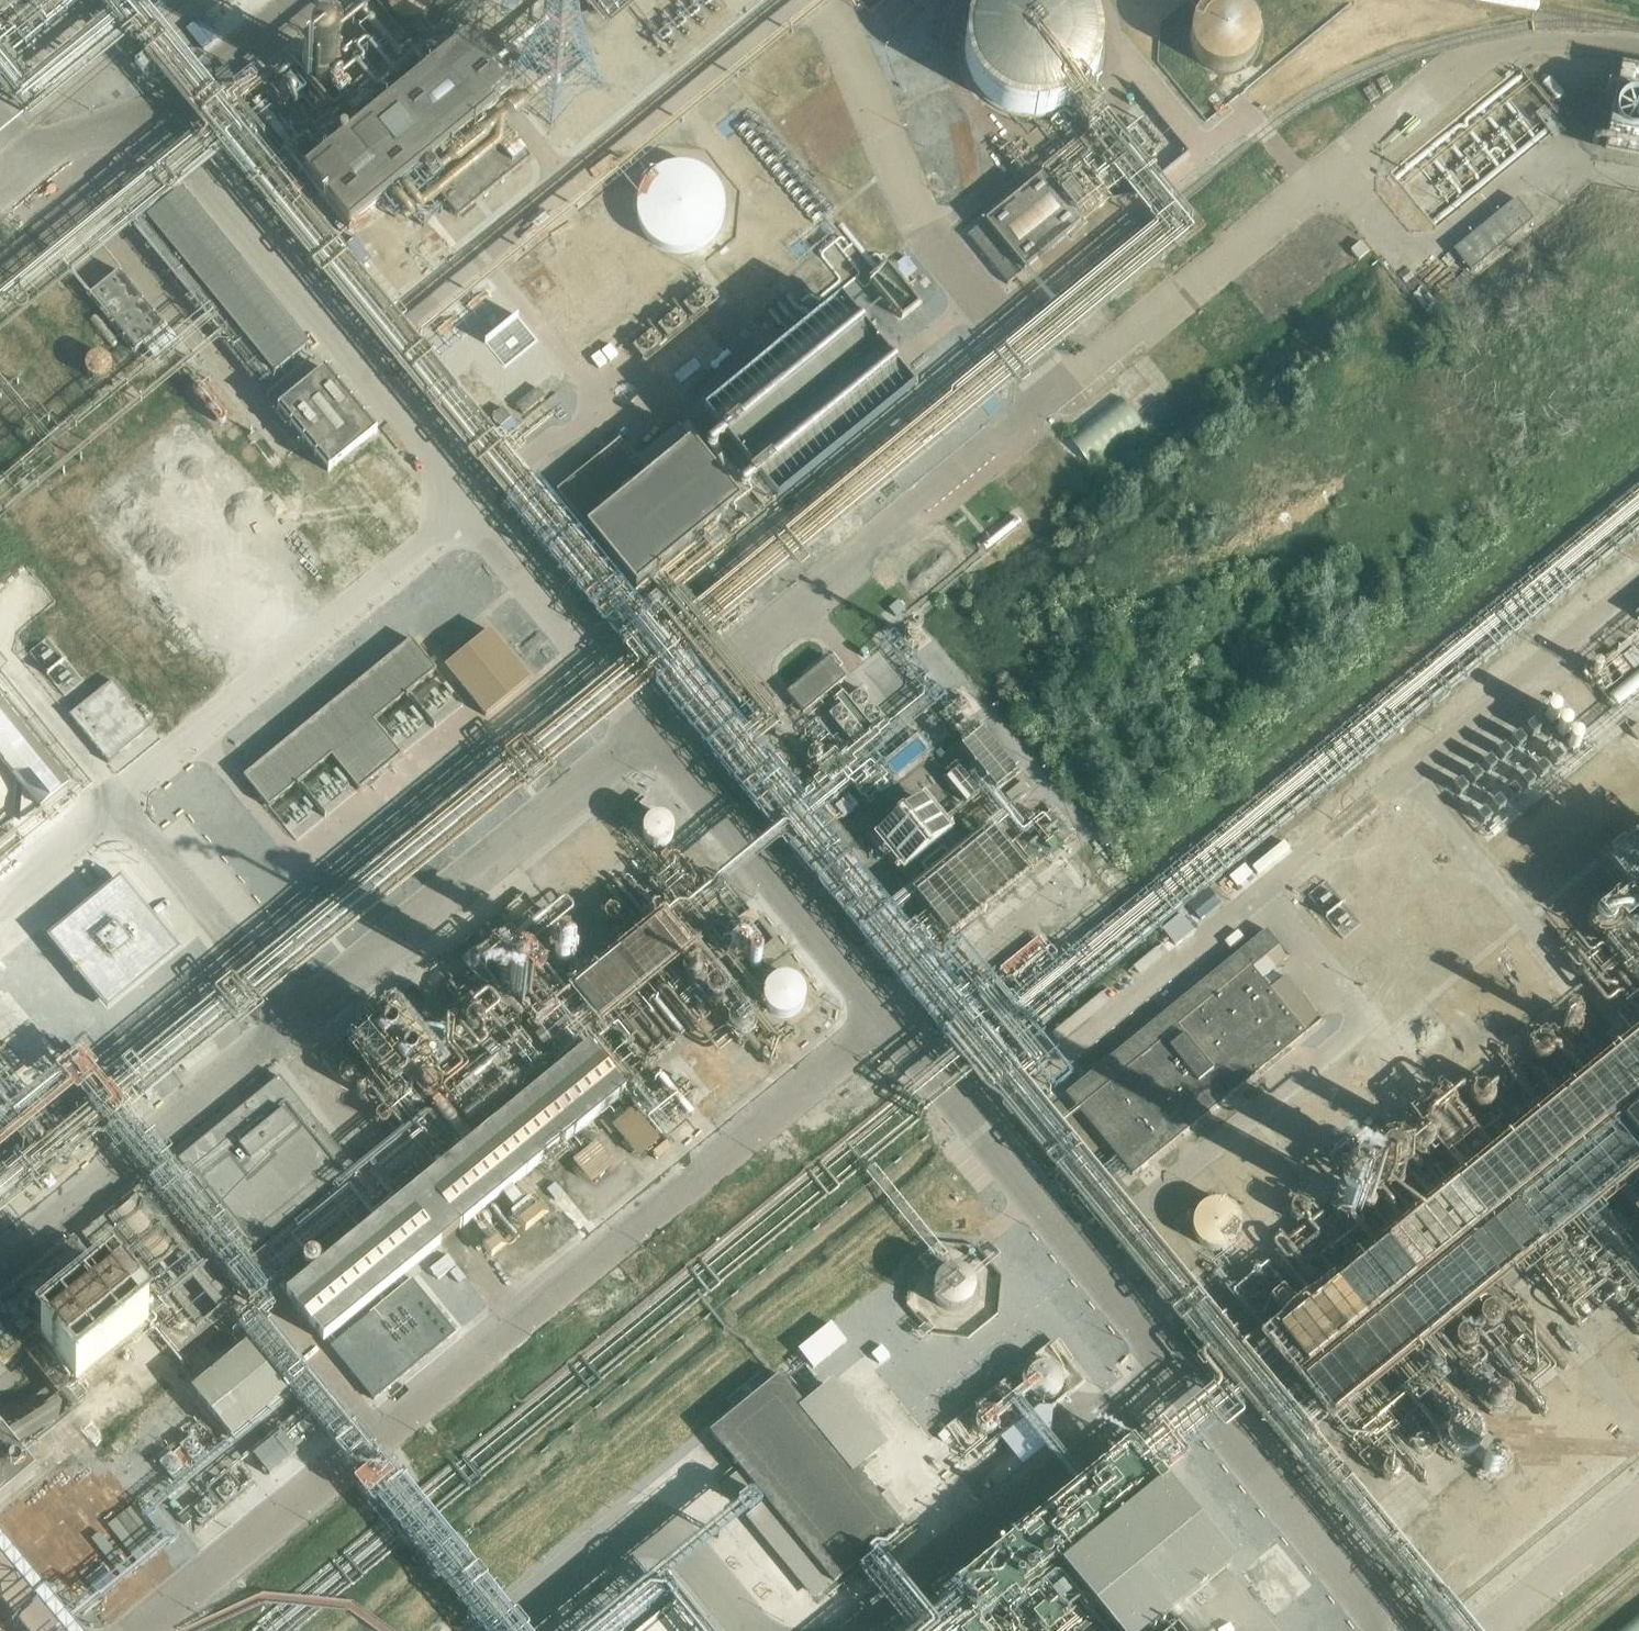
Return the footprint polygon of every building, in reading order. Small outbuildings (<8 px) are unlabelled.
[(386,5),(391,11),(397,15),(400,17),(406,18),(412,17),(416,15),(421,11),(424,8),(426,4),(428,0),(385,0),(386,5)] [(609,23),(637,0),(591,0),(609,23)] [(1100,56),(1099,44),(1095,31),(1090,21),(1082,11),(1071,1),(1068,0),(998,0),(993,4),(987,9),(979,18),(972,30),(969,41),(967,55),(968,69),(971,80),(978,93),(984,101),(992,109),(999,113),(1005,117),(1014,120),(1021,122),(1031,123),(1044,122),(1056,119),(1068,113),(1074,109),(1079,105),(1084,99),(1088,94),(1094,83),(1099,69),(1100,56)] [(1255,52),(1256,46),(1255,40),(1253,35),(1251,29),(1247,25),(1241,20),(1237,18),(1227,16),(1220,16),(1215,17),(1210,20),(1205,24),(1200,29),(1198,34),(1196,40),(1195,45),(1195,51),(1197,57),(1200,63),(1204,67),(1208,71),(1212,73),(1219,76),(1225,76),(1232,76),(1236,74),(1243,71),(1247,67),(1251,63),(1254,57),(1255,52)] [(117,21),(100,37),(115,53),(132,37),(117,21)] [(521,166),(525,163),(530,159),(525,153),(492,113),(498,108),(510,98),(514,95),(469,41),(340,148),(328,157),(305,177),(320,195),(336,215),(348,229),(349,231),(365,217),(384,202),(398,190),(407,183),(432,162),(446,180),(435,189),(458,218),(461,216),(475,204),(482,199),(514,172),(521,166)] [(585,69),(591,91),(607,87),(601,65),(585,69)] [(1612,68),(1610,80),(1616,81),(1603,148),(1638,155),(1638,73),(1612,68)] [(720,216),(721,208),(720,199),(718,191),(713,184),(709,178),(703,173),(696,169),(690,167),(681,166),(674,166),(665,168),(657,172),(651,176),(646,182),(641,189),(638,197),(637,207),(638,216),(641,224),(645,232),(651,238),(658,244),(666,248),(673,249),(679,250),(685,249),(693,247),(700,244),(708,238),(714,231),(718,224),(720,216)] [(1051,173),(973,233),(1011,282),(1089,222),(1051,173)] [(134,234),(260,388),(308,349),(182,195),(134,234)] [(1453,252),(1471,273),(1534,221),(1516,200),(1453,252)] [(1160,248),(1099,272),(1048,318),(1057,341),(1102,325),(1111,316),(1108,308),(1166,256),(1163,257),(1193,229),(1173,236),(1165,228),(1156,237),(1160,248)] [(624,299),(624,290),(624,281),(621,274),(617,266),(612,260),(607,256),(600,252),(593,249),(585,248),(577,248),(568,250),(560,254),(554,259),(550,264),(545,271),(542,280),(541,289),(541,298),(544,306),(549,315),(554,321),(562,326),(570,330),(577,331),(583,332),(588,331),(596,330),(603,326),(611,321),(618,313),(621,306),(624,299)] [(906,283),(923,266),(907,251),(874,285),(908,317),(924,300),(906,283)] [(144,348),(156,362),(180,343),(167,328),(167,329),(166,327),(164,328),(154,316),(155,315),(154,313),(153,314),(143,303),(145,302),(144,301),(142,302),(132,289),(133,288),(132,286),(131,288),(120,275),(122,274),(121,273),(90,298),(91,299),(92,298),(102,311),(101,312),(102,313),(104,312),(114,325),(113,326),(114,327),(115,326),(124,337),(123,339),(124,340),(125,339),(136,352),(135,353),(136,354),(144,348)] [(929,274),(919,281),(931,298),(941,291),(929,274)] [(724,298),(708,279),(628,344),(644,363),(724,298)] [(744,466),(772,501),(769,504),(771,506),(777,501),(779,499),(815,469),(816,469),(824,462),(860,432),(860,433),(869,426),(869,425),(905,396),(914,389),(912,387),(908,389),(898,376),(897,376),(880,355),(881,355),(874,346),(873,346),(853,322),(852,321),(845,312),(848,310),(849,310),(846,307),(838,314),(802,344),(802,343),(793,350),(793,351),(757,381),(757,380),(748,387),(749,387),(712,417),(707,421),(704,423),(703,424),(705,426),(709,423),(725,443),(737,458),(744,467),(744,466)] [(712,315),(660,360),(684,387),(736,341),(712,315)] [(87,360),(86,367),(90,374),(97,378),(105,377),(111,372),(113,366),(112,360),(109,355),(104,352),(97,351),(91,354),(87,360)] [(540,381),(549,395),(569,382),(559,368),(540,381)] [(329,474),(378,434),(377,433),(375,434),(363,420),(365,418),(364,417),(362,419),(351,404),(352,403),(352,402),(350,403),(338,389),(340,388),(339,387),(337,388),(326,374),(327,372),(327,371),(278,411),(279,412),(281,411),(292,425),(290,427),(291,428),(293,426),(304,440),(303,442),(304,443),(305,441),(317,456),(315,457),(316,459),(318,457),(329,471),(328,472),(329,474)] [(1123,395),(1072,437),(1094,463),(1145,421),(1123,395)] [(679,428),(678,429),(637,462),(636,462),(620,442),(616,438),(592,458),(595,462),(558,492),(572,510),(568,513),(573,519),(573,520),(581,530),(585,526),(587,529),(587,530),(589,533),(590,533),(606,553),(606,554),(636,590),(741,504),(731,492),(749,477),(734,458),(732,456),(728,451),(727,451),(726,452),(710,465),(679,428)] [(602,591),(603,578),(589,575),(587,589),(602,591)] [(486,718),(525,686),(530,681),(525,675),(490,632),(446,668),(446,669),(470,698),(486,718)] [(553,669),(566,657),(548,639),(535,651),(553,669)] [(412,641),(244,779),(269,809),(298,785),(331,758),(360,792),(402,757),(374,723),(408,696),(437,672),(412,641)] [(1631,660),(1638,667),(1638,651),(1631,660)] [(835,654),(791,688),(807,709),(851,675),(835,654)] [(1612,696),(1624,709),(1638,696),(1638,672),(1612,696)] [(69,717),(109,765),(152,730),(112,682),(69,717)] [(863,686),(854,696),(848,691),(827,712),(859,743),(890,712),(863,686)] [(20,821),(42,820),(41,811),(71,788),(1,704),(0,705),(0,762),(21,787),(20,821)] [(1140,908),(1132,914),(1122,913),(1119,934),(1125,942),(1146,925),(1147,921),(1194,883),(1202,893),(1214,884),(1207,876),(1209,862),(1219,854),(1244,858),(1253,851),(1244,840),(1256,842),(1283,820),(1290,821),(1293,800),(1313,785),(1332,787),(1375,753),(1366,743),(1372,738),(1370,735),(1371,723),(1368,719),(1141,900),(1140,908)] [(878,835),(955,938),(1038,876),(1005,832),(1024,817),(1003,790),(1026,773),(989,725),(961,747),(971,760),(949,777),(971,807),(992,791),(1007,812),(970,839),(935,793),(878,835)] [(920,739),(890,765),(901,777),(931,751),(920,739)] [(684,821),(654,817),(651,844),(681,848),(684,821)] [(724,871),(741,866),(736,845),(718,849),(724,871)] [(1614,861),(1638,898),(1638,845),(1614,861)] [(1234,879),(1216,893),(1224,902),(1248,882),(1245,878),(1237,883),(1234,879)] [(1330,892),(1317,902),(1325,911),(1337,901),(1330,892)] [(163,946),(165,945),(154,932),(153,934),(150,930),(151,929),(132,907),(133,906),(122,894),(121,895),(120,893),(116,896),(115,895),(102,905),(103,907),(100,910),(99,909),(81,924),(80,923),(63,937),(65,939),(63,940),(66,943),(64,945),(75,958),(76,956),(79,960),(78,960),(107,996),(108,995),(110,997),(113,994),(114,995),(127,985),(126,983),(129,980),(130,981),(165,952),(165,951),(166,950),(163,946)] [(1618,936),(1638,917),(1638,910),(1626,896),(1602,918),(1618,936)] [(1292,1052),(1290,1048),(1322,1021),(1286,977),(1269,990),(1262,981),(1289,958),(1266,930),(1202,983),(1198,979),(1191,985),(1195,989),(1065,1095),(1132,1177),(1261,1071),(1262,1071),(1265,1075),(1292,1052)] [(1013,976),(1052,947),(1044,936),(1004,966),(1013,976)] [(1429,946),(1385,977),(1406,1006),(1450,976),(1429,946)] [(819,1012),(819,1007),(818,1002),(817,997),(814,992),(812,989),(807,985),(803,982),(794,980),(789,980),(784,981),(779,984),(774,987),(770,992),(767,997),(765,1006),(766,1012),(767,1017),(772,1025),(779,1031),(785,1033),(790,1034),(795,1034),(800,1033),(806,1030),(810,1027),(814,1022),(817,1017),(819,1012)] [(57,1047),(8,991),(0,999),(0,1045),(26,1074),(57,1047)] [(1104,1040),(1086,1055),(1093,1063),(1110,1048),(1104,1040)] [(537,1193),(531,1198),(519,1183),(608,1110),(618,1123),(613,1126),(608,1120),(604,1123),(611,1132),(615,1130),(639,1159),(660,1142),(634,1110),(631,1112),(621,1100),(625,1096),(588,1050),(286,1297),(324,1342),(472,1221),(488,1241),(483,1245),(495,1259),(508,1248),(499,1237),(495,1240),(492,1237),(492,1238),(476,1218),(495,1202),(508,1219),(500,1226),(511,1240),(550,1208),(537,1193)] [(252,1252),(354,1169),(280,1078),(178,1161),(252,1252)] [(623,1164),(605,1138),(578,1157),(595,1183),(623,1164)] [(1455,1229),(1463,1240),(1494,1216),(1497,1221),(1520,1203),(1510,1190),(1498,1200),(1490,1190),(1499,1183),(1489,1170),(1444,1205),(1449,1211),(1457,1204),(1468,1219),(1455,1229)] [(1238,1227),(1238,1222),(1236,1213),(1234,1209),(1231,1205),(1225,1200),(1219,1198),(1215,1197),(1208,1197),(1203,1199),(1196,1203),(1190,1211),(1188,1216),(1188,1221),(1189,1230),(1191,1235),(1194,1239),(1199,1243),(1202,1245),(1211,1247),(1216,1247),(1222,1246),(1230,1241),(1234,1236),(1236,1233),(1238,1227)] [(1548,1248),(1549,1228),(1527,1226),(1528,1211),(1517,1210),(1517,1224),(1506,1224),(1504,1245),(1548,1248)] [(953,1313),(962,1312),(969,1306),(974,1298),(975,1289),(972,1281),(965,1274),(955,1271),(945,1273),(937,1280),(933,1289),(934,1298),(938,1306),(945,1311),(953,1313)] [(138,1284),(51,1338),(91,1402),(140,1372),(139,1370),(157,1358),(163,1368),(179,1358),(169,1342),(190,1329),(158,1277),(140,1288),(138,1284)] [(412,1281),(331,1349),(374,1401),(400,1380),(432,1354),(456,1334),(412,1281)] [(203,1284),(190,1296),(202,1309),(215,1297),(203,1284)] [(836,1319),(800,1347),(817,1368),(853,1340),(836,1319)] [(255,1342),(197,1387),(238,1440),(296,1394),(255,1342)] [(1027,1388),(1031,1396),(1038,1401),(1046,1403),(1055,1400),(1061,1394),(1063,1385),(1062,1378),(1058,1371),(1052,1367),(1045,1366),(1037,1368),(1030,1373),(1027,1380),(1027,1388)] [(785,1371),(714,1431),(798,1531),(778,1548),(787,1560),(775,1571),(791,1590),(801,1581),(819,1602),(909,1527),(862,1470),(895,1443),(840,1377),(810,1401),(785,1371)] [(975,1422),(975,1428),(979,1434),(986,1436),(992,1434),(996,1428),(996,1421),(992,1416),(985,1414),(979,1416),(975,1422)] [(50,1473),(0,1415),(0,1500),(8,1510),(50,1473)] [(1298,1422),(1283,1422),(1283,1443),(1298,1443),(1298,1422)] [(287,1431),(255,1454),(271,1476),(303,1453),(287,1431)] [(379,1500),(397,1483),(381,1466),(362,1484),(379,1500)] [(1176,1507),(1073,1589),(1106,1630),(1188,1630),(1245,1584),(1176,1507)] [(1294,1630),(1355,1630),(1341,1614),(1341,1613),(1296,1557),(1294,1630)] [(1608,1630),(1638,1630),(1638,1606),(1608,1630)]
